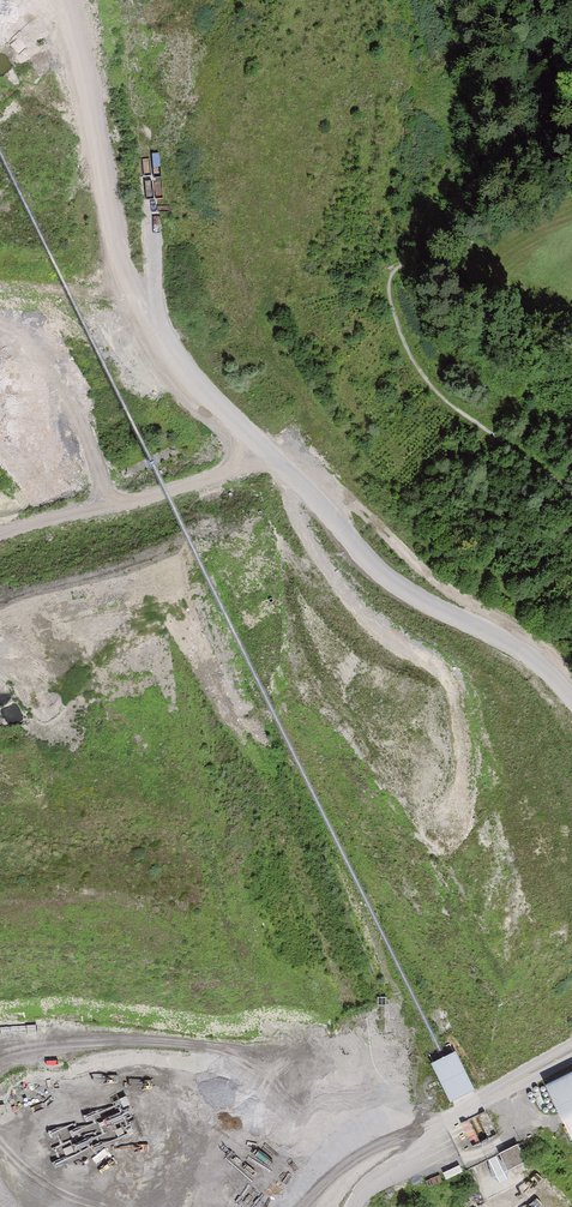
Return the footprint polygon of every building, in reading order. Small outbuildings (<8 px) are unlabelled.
[(443,1055),(431,1060),(451,1102),(476,1091),(456,1049),(443,1055)] [(547,1086),(571,1135),(571,1073),(547,1086)] [(520,1141),(502,1149),(510,1166),(528,1158),(520,1141)] [(498,1179),(511,1174),(502,1151),(489,1157),(498,1179)]
